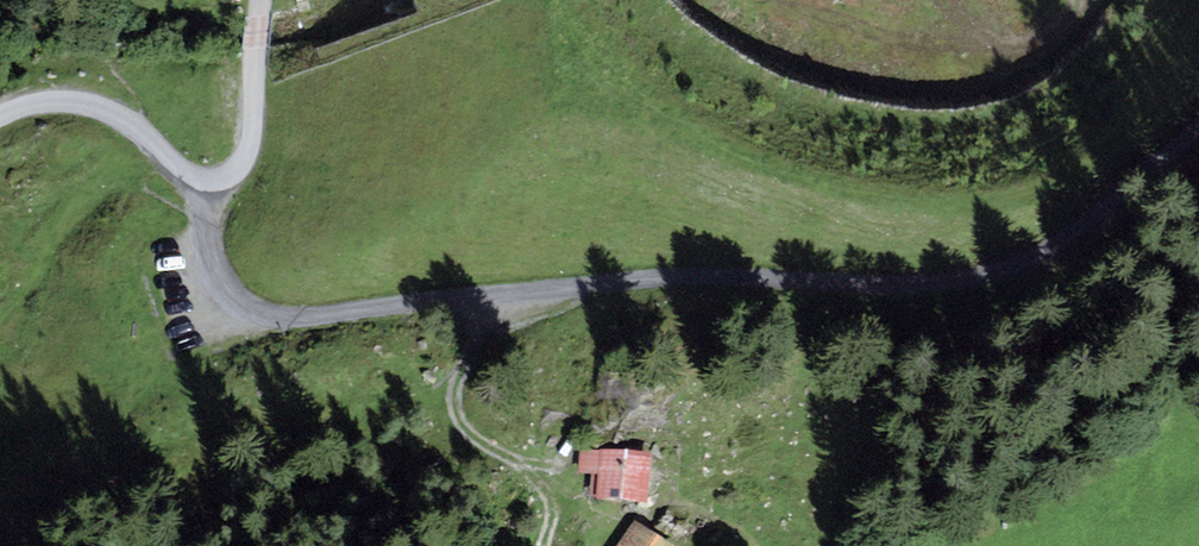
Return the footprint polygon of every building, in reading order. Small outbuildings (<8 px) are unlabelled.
[(646,500),(649,453),(579,448),(577,473),(598,474),(596,497),(646,500)] [(634,519),(616,545),(674,545),(634,519)]
